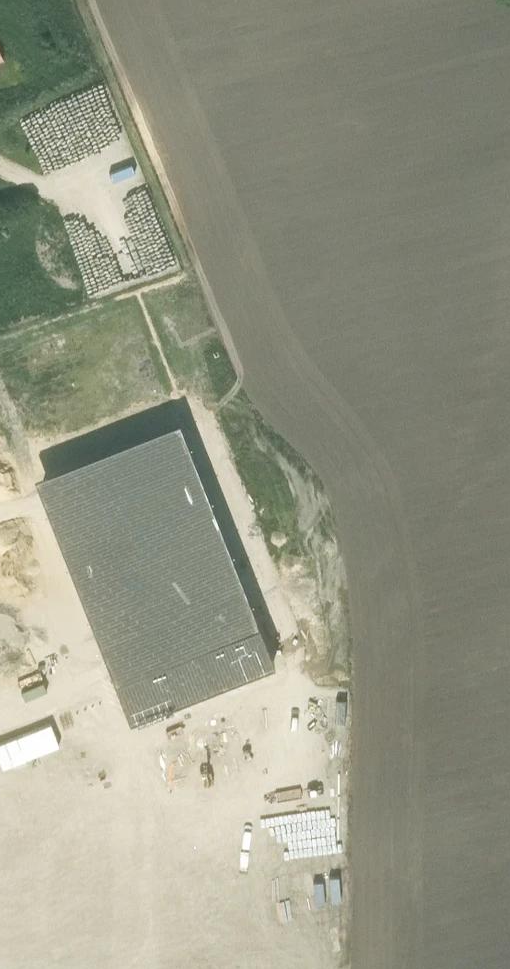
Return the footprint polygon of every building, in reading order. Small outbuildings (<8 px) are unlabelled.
[(43,489),(130,718),(278,662),(191,433),(43,489)]
